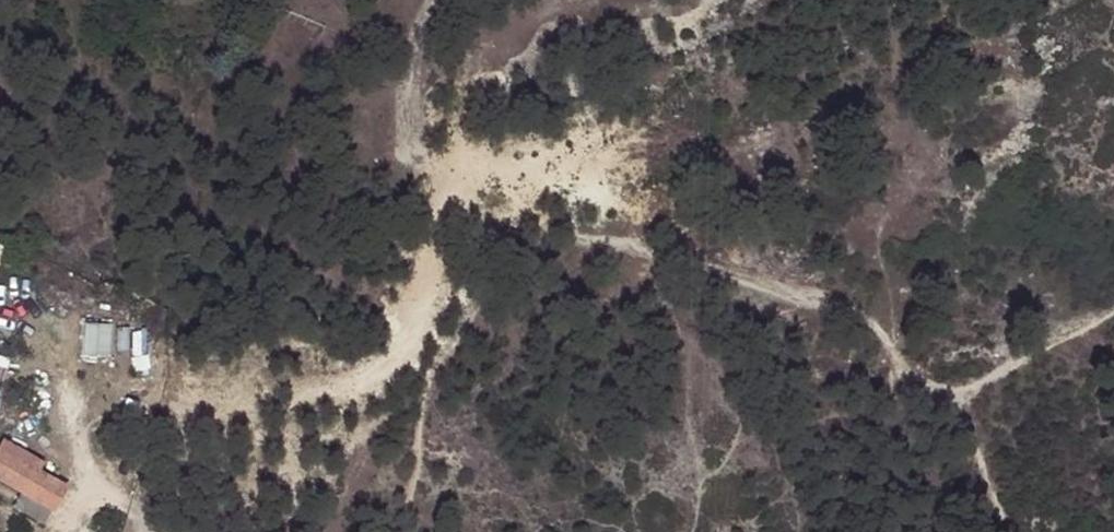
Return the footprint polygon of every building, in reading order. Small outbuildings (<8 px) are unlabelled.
[(0,367),(0,387),(3,388),(9,369),(0,367)] [(5,440),(0,449),(0,478),(52,510),(67,489),(43,473),(46,465),(5,440)]
